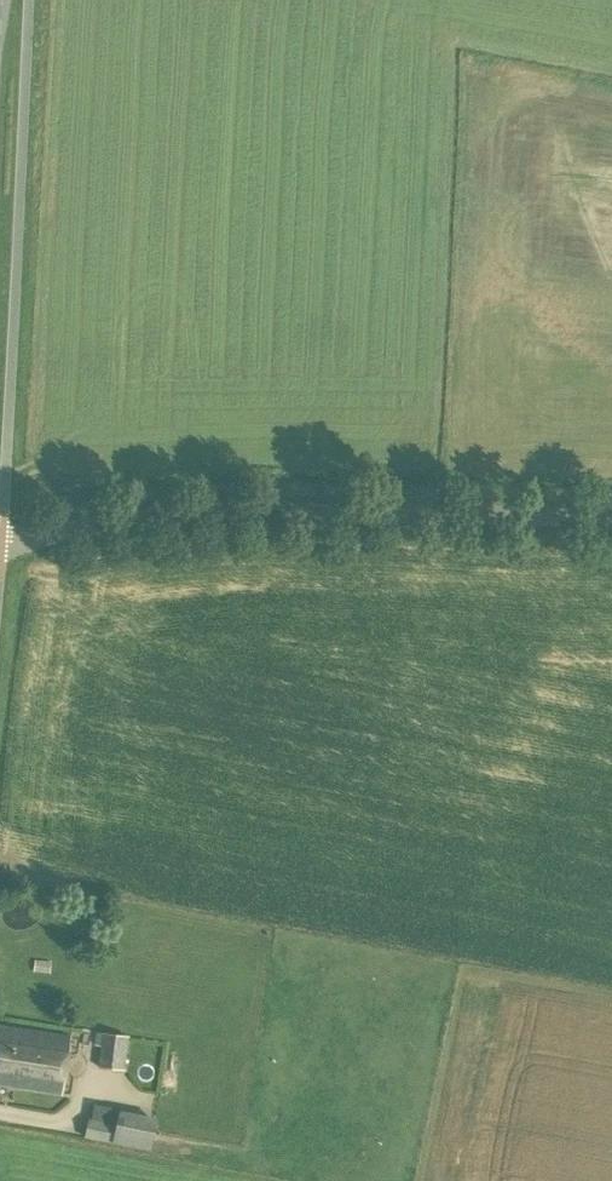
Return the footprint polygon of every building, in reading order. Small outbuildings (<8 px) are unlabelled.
[(48,973),(49,961),(34,959),(33,971),(48,973)] [(69,1036),(0,1025),(0,1084),(60,1094),(69,1036)] [(124,1069),(128,1035),(95,1031),(93,1045),(99,1045),(97,1066),(124,1069)] [(149,1150),(156,1117),(116,1109),(113,1125),(87,1120),(83,1137),(149,1150)]
